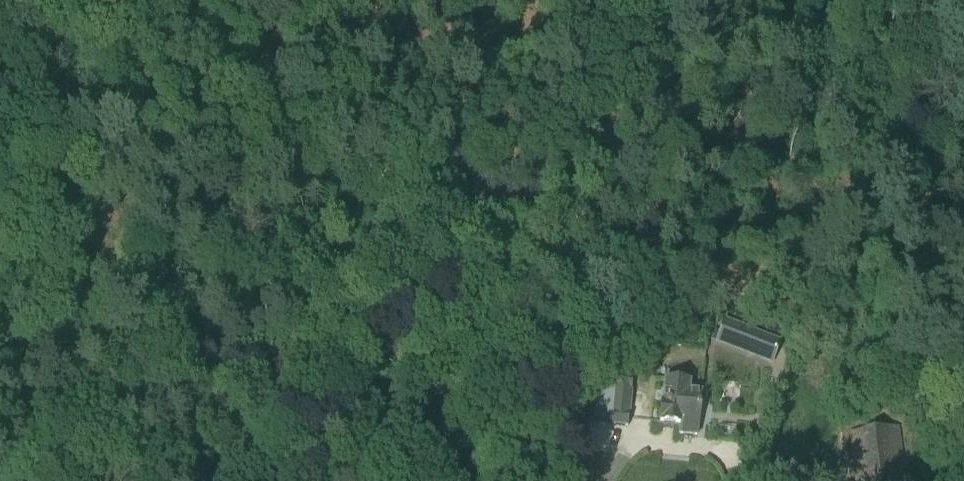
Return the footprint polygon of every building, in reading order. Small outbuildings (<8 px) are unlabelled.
[(720,342),(771,361),(780,337),(728,319),(720,342)] [(633,377),(615,375),(612,411),(614,411),(612,424),(628,426),(633,377)] [(697,435),(698,415),(701,392),(689,391),(690,382),(685,381),(665,379),(662,401),(660,421),(681,423),(680,434),(697,435)] [(857,480),(908,480),(900,423),(850,430),(857,480)]
